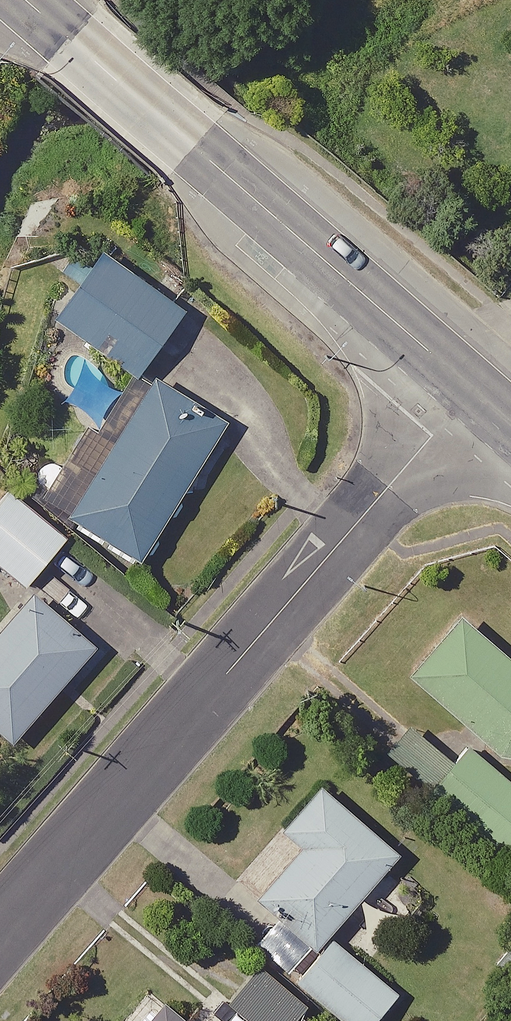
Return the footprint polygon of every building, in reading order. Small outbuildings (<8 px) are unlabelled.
[(112,256),(64,325),(146,382),(194,313),(112,256)] [(165,382),(78,521),(149,565),(236,426),(165,382)] [(0,512),(0,562),(34,590),(74,542),(16,493),(0,512)] [(0,647),(0,726),(21,744),(103,650),(43,598),(0,647)] [(417,681),(509,761),(510,761),(510,655),(470,620),(417,681)] [(437,797),(510,859),(510,778),(476,749),(437,797)] [(265,903),(326,955),(409,857),(330,791),(292,835),(310,850),(265,903)] [(305,985),(348,1020),(385,1020),(406,997),(340,942),(305,985)] [(236,1006),(254,1020),(306,1020),(317,1008),(267,968),(236,1006)] [(175,1008),(163,1020),(191,1020),(175,1008)]
